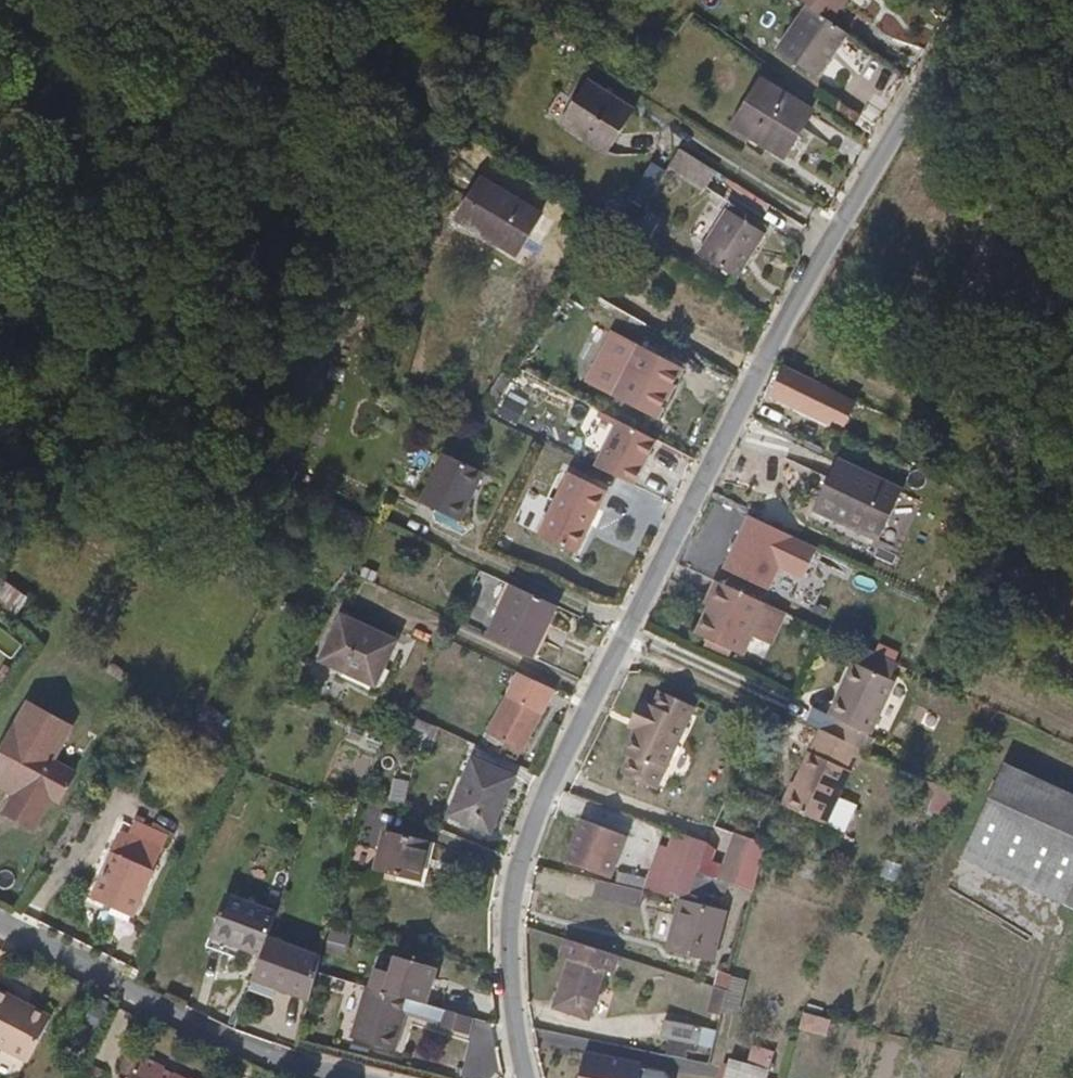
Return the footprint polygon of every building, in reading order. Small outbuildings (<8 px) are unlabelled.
[(848,26),(831,14),(812,0),(800,0),(774,39),(817,69),(848,26)] [(841,0),(812,0),(831,14),(841,0)] [(629,104),(583,73),(554,116),(602,145),(629,104)] [(810,105),(760,76),(734,121),(785,148),(810,105)] [(707,189),(718,168),(680,147),(669,167),(707,189)] [(632,197),(647,206),(668,170),(655,162),(632,197)] [(475,222),(524,247),(545,207),(482,172),(461,214),(475,222)] [(767,231),(728,208),(701,255),(740,279),(767,231)] [(451,232),(465,240),(475,222),(461,214),(451,232)] [(475,222),(465,240),(514,265),(524,247),(475,222)] [(997,311),(1022,264),(989,248),(965,295),(997,311)] [(1071,349),(1072,344),(1072,335),(1067,332),(1072,321),(1072,290),(1022,264),(997,311),(1071,349)] [(613,330),(588,380),(662,417),(687,367),(613,330)] [(492,413),(512,382),(502,375),(481,406),(492,413)] [(819,393),(796,381),(781,407),(826,429),(838,405),(818,396),(819,393)] [(508,396),(499,413),(518,424),(528,406),(508,396)] [(619,420),(597,466),(642,487),(664,441),(619,420)] [(442,453),(421,500),(466,520),(487,474),(442,453)] [(905,490),(842,459),(818,508),(880,539),(905,490)] [(611,488),(572,471),(542,534),(579,552),(611,488)] [(805,579),(820,547),(752,514),(725,569),(768,589),(779,566),(805,579)] [(788,614),(718,582),(708,604),(714,607),(710,614),(701,634),(743,654),(752,636),(773,646),(788,614)] [(491,638),(534,658),(556,605),(515,586),(491,638)] [(26,605),(9,587),(0,595),(0,604),(13,617),(26,605)] [(714,607),(708,604),(705,611),(710,614),(714,607)] [(408,644),(347,616),(324,664),(385,694),(408,644)] [(839,717),(832,733),(861,746),(864,747),(870,732),(876,731),(897,680),(854,661),(830,713),(839,717)] [(519,765),(560,689),(523,672),(492,735),(509,743),(501,756),(519,765)] [(695,708),(660,692),(653,708),(637,701),(623,729),(630,733),(618,759),(624,762),(620,774),(656,790),(695,708)] [(50,761),(66,732),(21,707),(0,744),(0,795),(5,797),(0,806),(0,819),(27,833),(46,799),(54,803),(66,781),(45,769),(50,761)] [(382,740),(355,729),(349,743),(376,753),(382,740)] [(786,805),(831,824),(855,768),(852,766),(861,746),(832,733),(824,730),(815,751),(811,749),(786,805)] [(512,773),(473,760),(454,817),(493,830),(512,773)] [(71,773),(50,761),(45,769),(66,781),(71,773)] [(978,864),(1018,768),(1007,764),(964,857),(978,864)] [(1018,768),(978,864),(1066,902),(1072,887),(1072,793),(1018,768)] [(927,808),(946,817),(958,792),(939,783),(927,808)] [(570,858),(613,877),(631,836),(589,817),(570,858)] [(130,834),(122,831),(94,893),(137,912),(171,836),(136,820),(130,834)] [(668,828),(646,886),(672,891),(684,859),(704,864),(707,852),(693,849),(697,839),(668,828)] [(429,840),(388,830),(379,868),(420,879),(429,840)] [(768,846),(741,836),(726,881),(756,892),(768,846)] [(710,844),(697,839),(693,849),(707,852),(710,844)] [(684,859),(672,891),(682,894),(692,896),(702,869),(704,864),(684,859)] [(598,876),(593,895),(640,907),(645,888),(598,876)] [(229,894),(225,907),(210,948),(237,959),(240,950),(261,958),(266,941),(276,913),(229,894)] [(667,947),(694,954),(709,901),(692,896),(682,894),(667,947)] [(709,901),(694,954),(713,959),(728,906),(709,901)] [(330,928),(325,948),(347,954),(352,934),(330,928)] [(318,960),(266,941),(261,958),(253,980),(307,1000),(316,968),(318,960)] [(397,956),(386,990),(423,1001),(434,968),(397,956)] [(606,973),(572,958),(556,1006),(590,1018),(606,973)] [(714,984),(730,989),(733,974),(716,969),(714,984)] [(386,990),(367,983),(350,1035),(397,1049),(405,1016),(470,1035),(475,1017),(423,1001),(386,990)] [(709,1010),(724,1012),(730,989),(714,984),(709,1010)] [(0,987),(0,1048),(33,1064),(57,1017),(34,1005),(32,1010),(16,1003),(19,997),(0,987)] [(32,1010),(34,1005),(19,997),(16,1003),(32,1010)] [(717,1031),(666,1021),(663,1038),(713,1048),(717,1031)] [(748,1059),(771,1064),(774,1048),(751,1044),(748,1059)] [(593,1053),(588,1077),(676,1077),(673,1072),(648,1067),(649,1064),(593,1053)] [(159,1073),(161,1068),(140,1058),(131,1077),(171,1077),(159,1073)] [(771,1070),(730,1059),(725,1077),(769,1077),(771,1070)]
